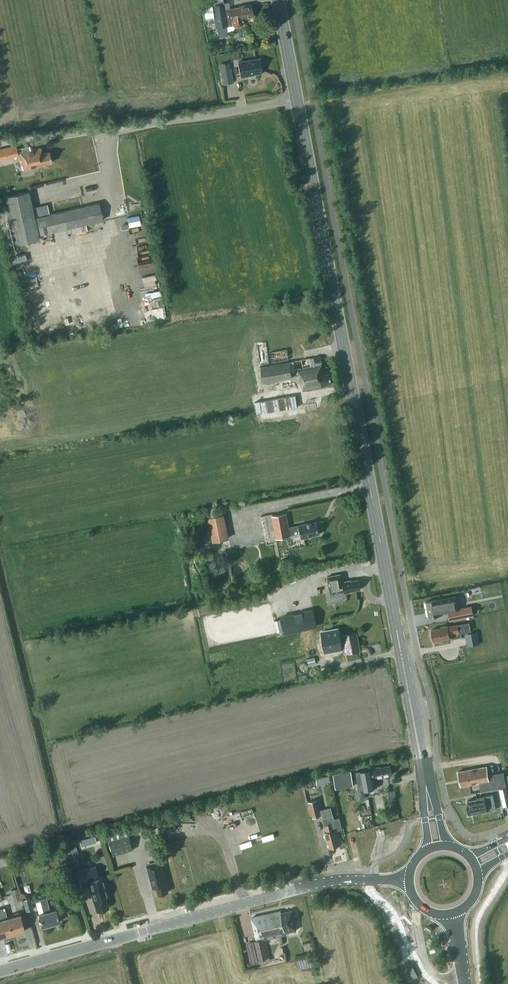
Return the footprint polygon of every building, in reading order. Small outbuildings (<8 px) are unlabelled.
[(212,4),(203,6),(206,19),(215,17),(212,5),(212,4)] [(253,17),(251,6),(225,10),(224,4),(212,5),(215,17),(216,22),(218,21),(219,28),(233,25),(233,26),(236,28),(242,27),(244,24),(243,21),(243,20),(243,19),(253,17)] [(238,62),(239,71),(240,76),(262,73),(259,58),(244,61),(244,60),(238,62)] [(233,82),(231,68),(220,70),(223,84),(233,82)] [(20,154),(23,172),(44,167),(44,166),(51,165),(49,154),(42,155),(41,150),(20,154)] [(4,198),(14,245),(38,240),(28,193),(4,198)] [(102,222),(98,205),(35,218),(39,235),(102,222)] [(288,360),(286,350),(269,353),(271,363),(288,360)] [(321,357),(317,357),(292,362),(294,370),(298,369),(302,392),(326,387),(325,385),(331,384),(329,374),(324,375),(321,357)] [(260,368),(263,384),(292,379),(289,363),(260,368)] [(208,517),(213,542),(229,538),(224,513),(208,517)] [(319,533),(317,524),(316,520),(298,524),(299,525),(288,527),(286,513),(271,516),(275,538),(290,535),(290,534),(300,532),(301,536),(319,533)] [(359,580),(350,581),(350,580),(341,582),(340,574),(327,576),(330,594),(345,591),(345,593),(351,591),(351,589),(361,588),(359,580)] [(456,599),(454,597),(440,600),(439,599),(425,602),(428,618),(443,616),(442,608),(452,606),(456,606),(457,604),(456,599)] [(449,620),(465,617),(463,609),(458,610),(448,612),(448,613),(449,620)] [(313,610),(282,617),(285,633),(317,626),(313,610)] [(441,640),(442,641),(443,642),(447,642),(448,640),(447,639),(449,638),(448,634),(458,632),(457,625),(431,629),(434,641),(441,640)] [(465,634),(467,646),(479,643),(477,631),(465,634)] [(324,645),(326,657),(345,654),(344,649),(347,649),(348,652),(360,649),(357,632),(345,634),(347,645),(343,646),(342,641),(324,645)] [(373,768),(355,771),(359,790),(377,787),(375,779),(384,777),(384,776),(392,774),(390,765),(380,767),(379,766),(373,767),(373,768)] [(458,771),(461,786),(469,784),(480,783),(480,782),(481,782),(482,789),(497,786),(495,776),(489,777),(487,766),(477,768),(466,770),(458,771)] [(334,774),(336,787),(354,785),(351,771),(334,774)] [(487,810),(486,806),(495,804),(493,790),(484,791),(484,795),(476,797),(477,799),(467,801),(468,805),(466,805),(466,806),(465,808),(466,811),(468,813),(468,814),(476,812),(478,813),(481,813),(482,811),(487,810)] [(312,817),(321,815),(317,799),(308,802),(312,817)] [(334,815),(323,818),(325,825),(327,832),(324,833),(326,840),(328,839),(330,847),(339,845),(337,840),(339,840),(336,829),(333,830),(332,824),(335,823),(334,815)] [(80,843),(100,839),(99,834),(79,839),(80,843)] [(112,855),(133,850),(129,834),(108,840),(112,855)] [(51,854),(54,865),(64,862),(60,851),(51,854)] [(158,894),(168,892),(165,881),(166,881),(160,861),(146,865),(152,888),(156,887),(158,894)] [(73,871),(77,883),(89,879),(94,894),(90,895),(95,910),(107,906),(104,896),(108,895),(101,875),(96,876),(93,865),(73,871)] [(17,888),(10,890),(13,901),(20,899),(17,888)] [(50,911),(46,898),(40,900),(44,912),(38,914),(42,926),(59,921),(55,909),(50,911)] [(33,910),(29,899),(22,901),(26,912),(33,910)] [(252,941),(253,948),(246,949),(250,965),(257,963),(256,960),(268,958),(264,939),(285,935),(284,933),(295,931),(291,911),(280,913),(280,911),(251,917),(256,941),(252,941)] [(6,918),(11,934),(24,931),(20,914),(6,918)] [(6,918),(0,919),(0,937),(11,934),(6,918)] [(311,958),(297,961),(297,966),(298,970),(312,966),(310,959),(311,959),(311,958)]
